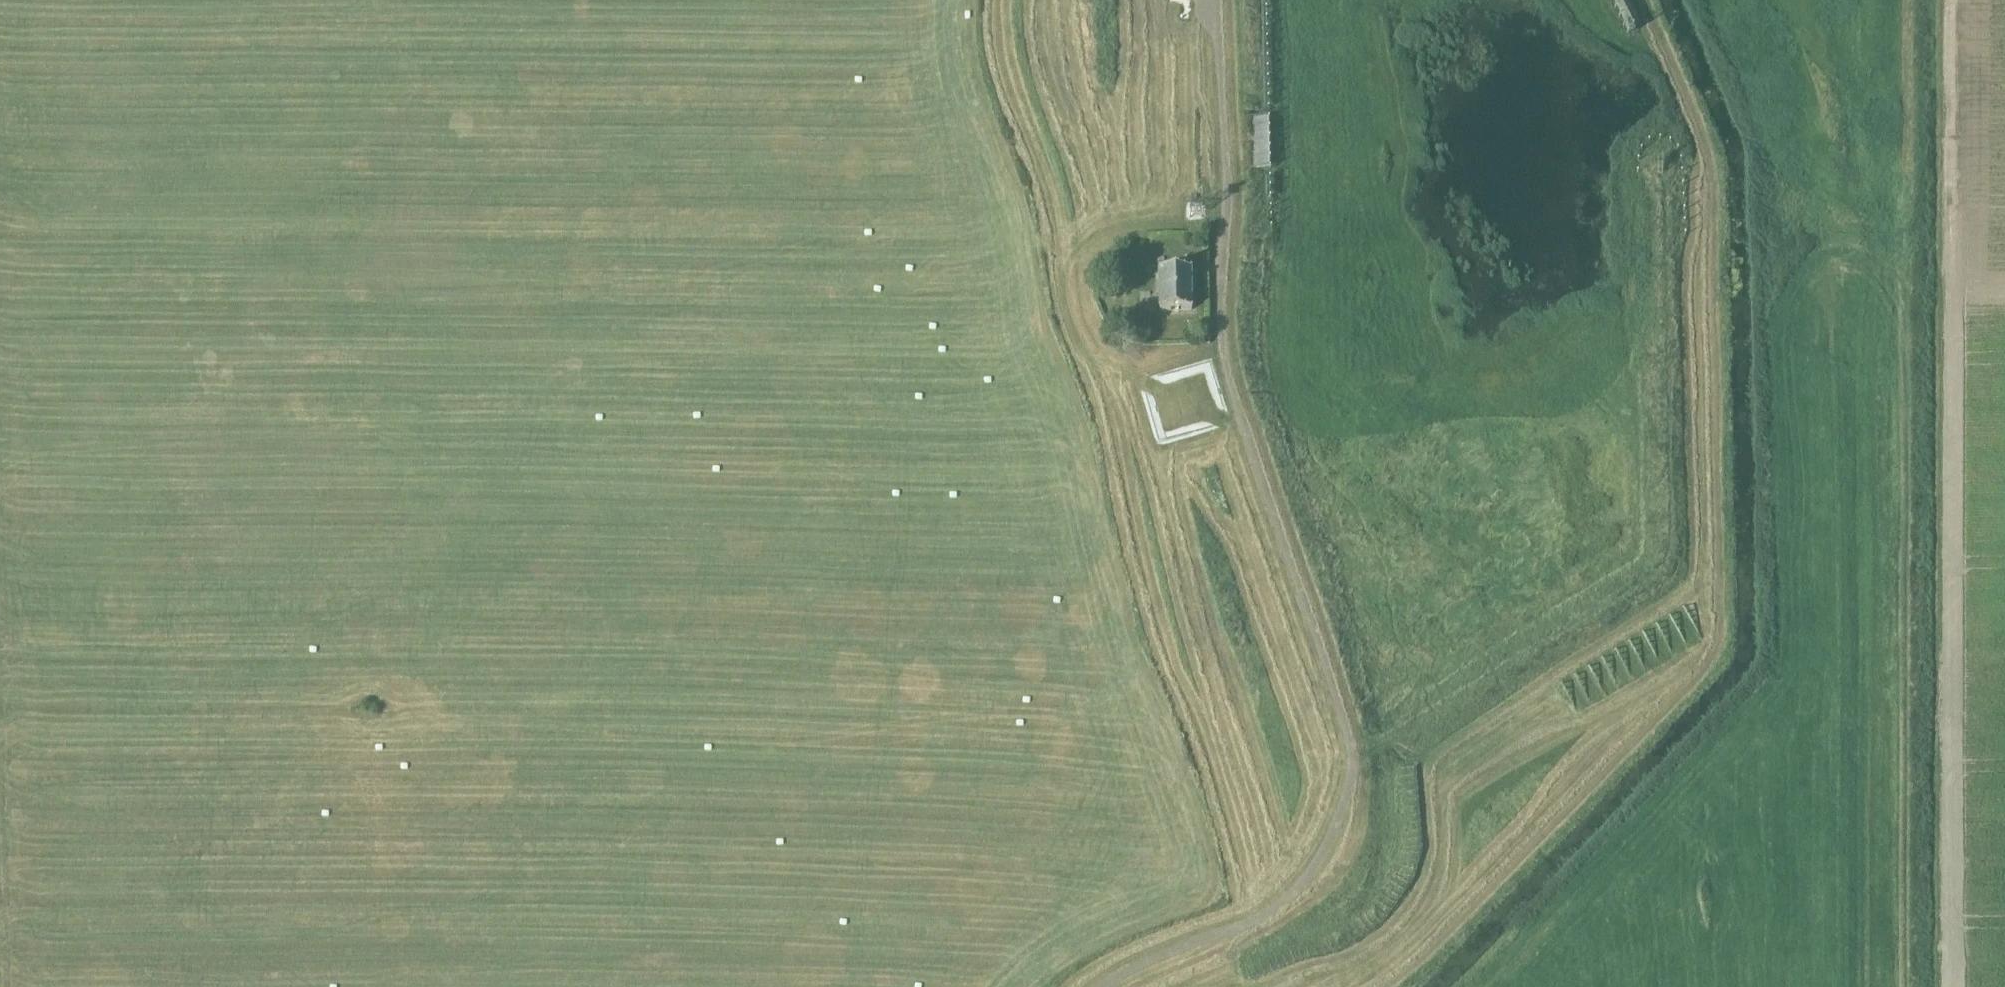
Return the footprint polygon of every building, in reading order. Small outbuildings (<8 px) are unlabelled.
[(1159,271),(1159,293),(1160,311),(1191,310),(1190,270),(1159,271)]
